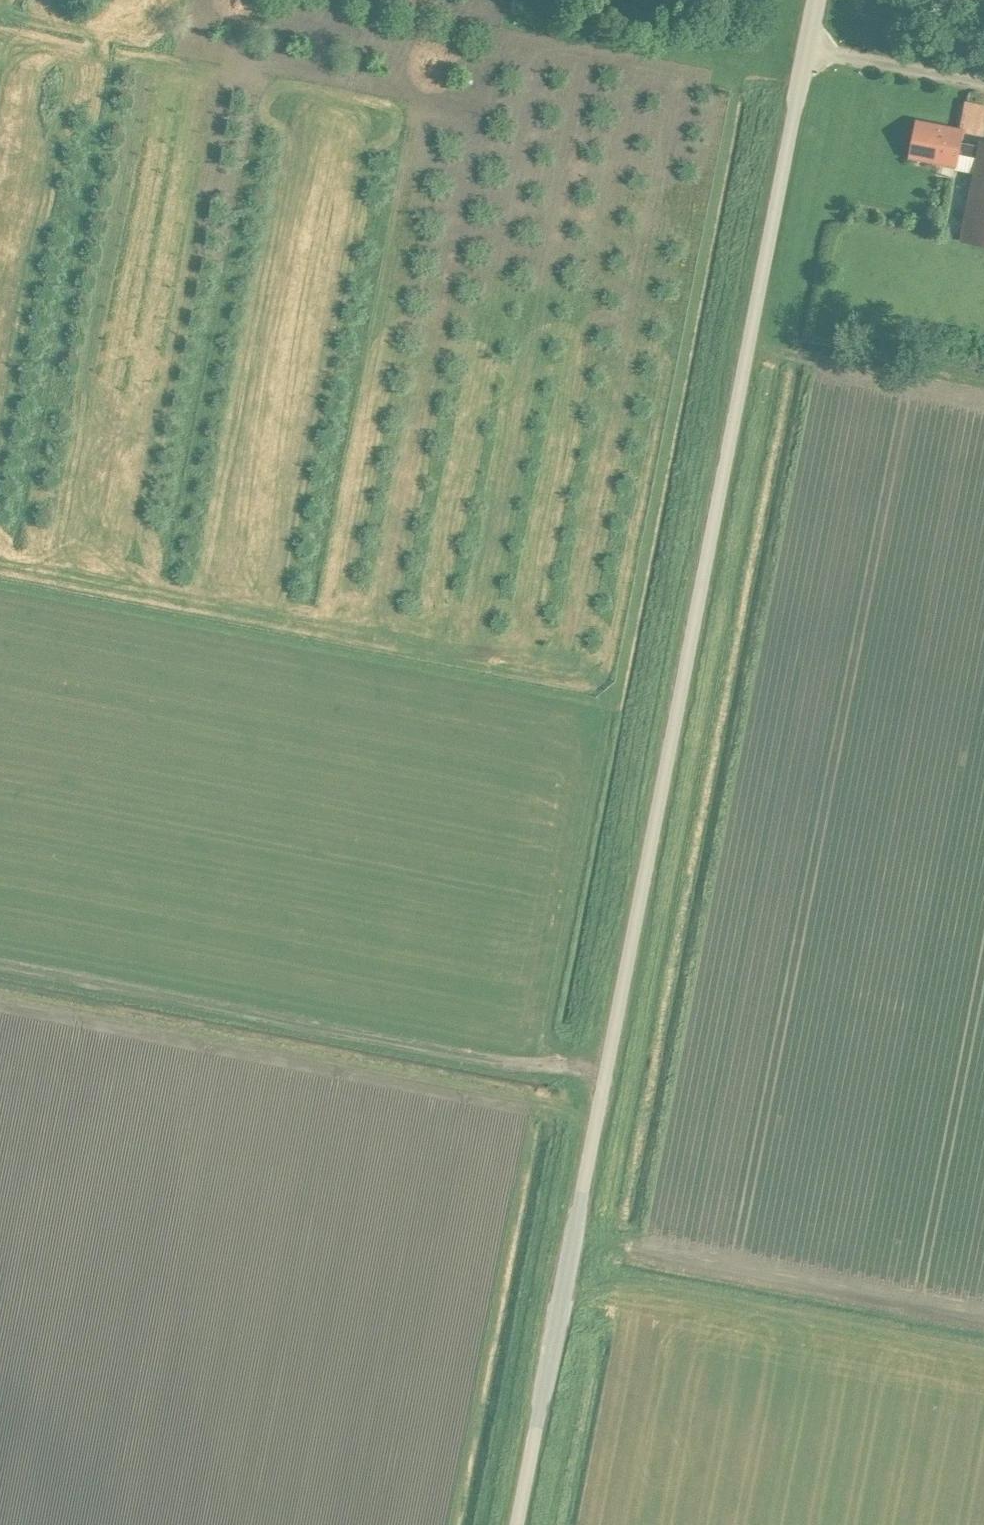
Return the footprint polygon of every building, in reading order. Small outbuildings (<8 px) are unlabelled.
[(983,126),(983,96),(970,93),(965,122),(983,126)] [(979,145),(960,142),(962,129),(916,120),(909,157),(955,166),(958,154),(977,158),(979,145)] [(979,145),(977,158),(961,240),(983,244),(983,142),(980,142),(979,145)]
